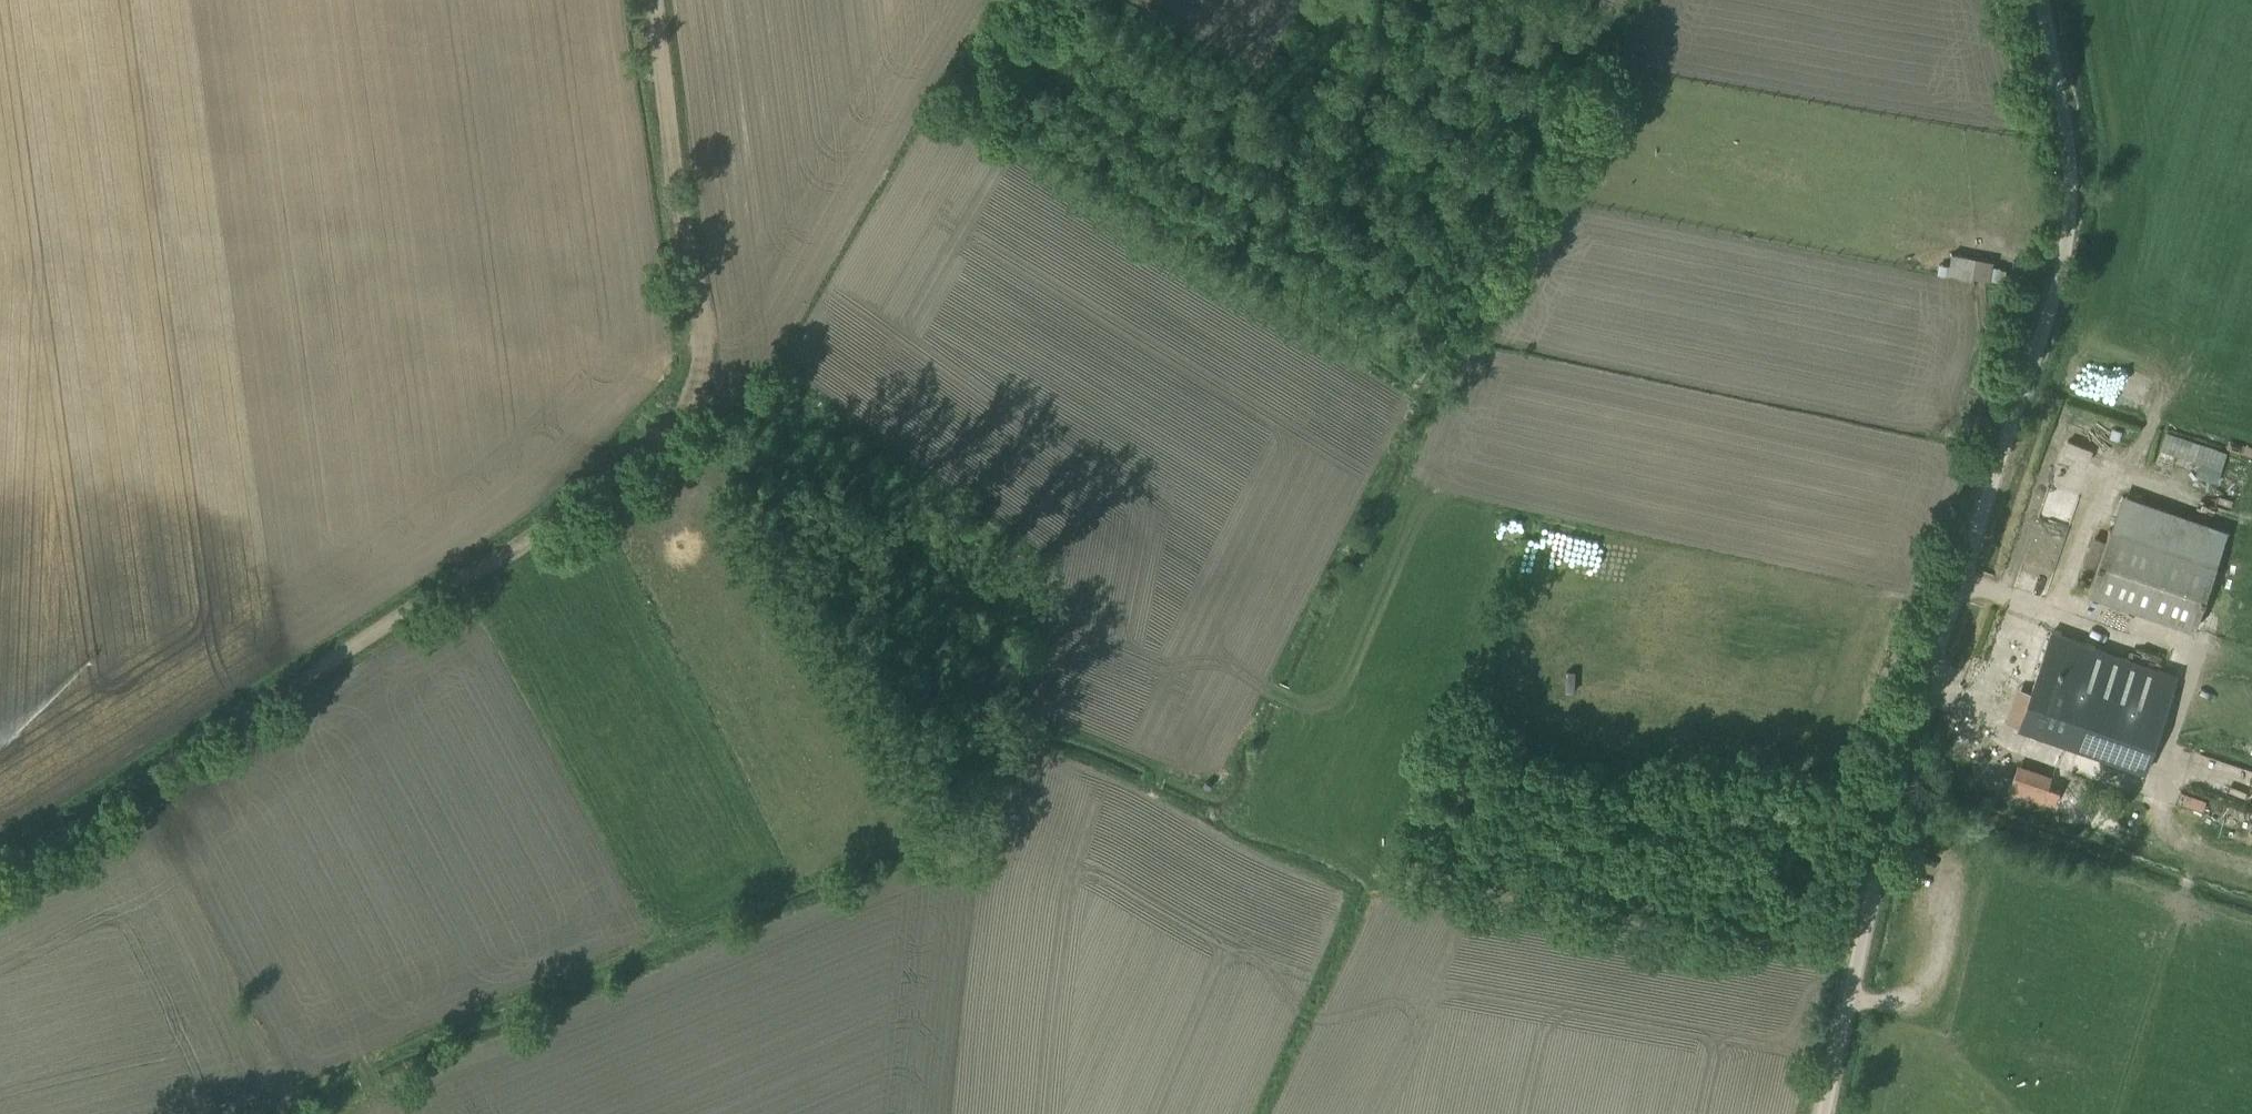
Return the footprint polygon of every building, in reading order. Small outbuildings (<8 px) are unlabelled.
[(1992,261),(1952,253),(1948,271),(2003,281),(2005,269),(1991,267),(1992,261)] [(2014,289),(1998,286),(1995,301),(2011,304),(2014,289)] [(2121,387),(2119,404),(2143,407),(2144,401),(2134,399),(2135,389),(2121,387)] [(2226,451),(2166,431),(2160,448),(2220,469),(2226,451)] [(2226,450),(2239,454),(2239,453),(2251,457),(2251,448),(2229,440),(2226,450)] [(2227,530),(2122,494),(2088,592),(2192,628),(2204,594),(2215,598),(2226,567),(2215,563),(2227,530)] [(2125,656),(2052,630),(2018,727),(2143,771),(2177,674),(2157,667),(2162,652),(2140,644),(2138,650),(2128,647),(2125,656)] [(2020,757),(2009,787),(2044,800),(2055,770),(2020,757)]
